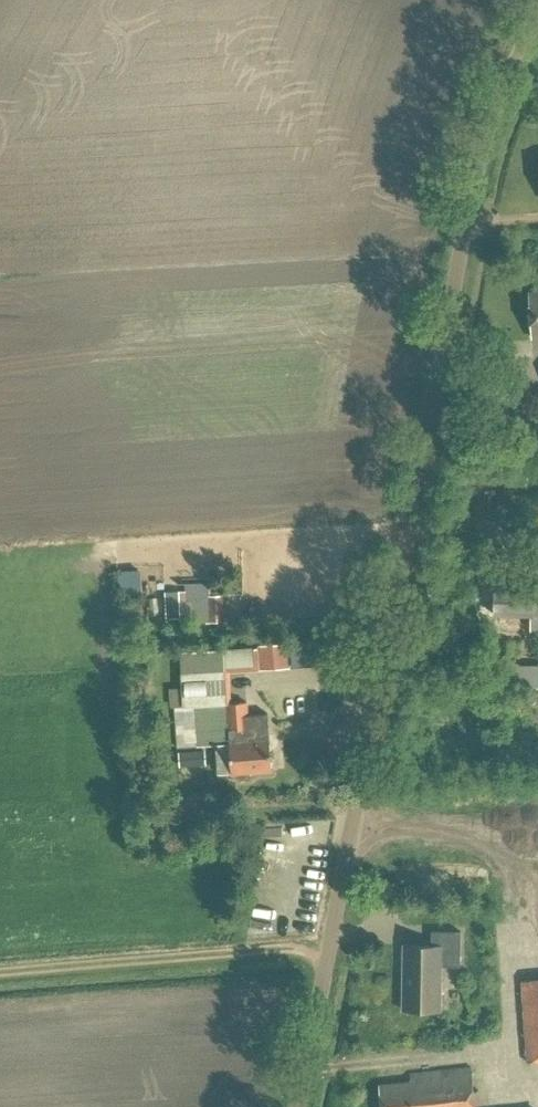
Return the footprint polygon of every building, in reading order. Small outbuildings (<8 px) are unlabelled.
[(180,592),(180,591),(166,592),(167,619),(181,618),(180,592)] [(226,621),(225,594),(209,595),(210,622),(226,621)] [(230,649),(182,650),(183,674),(184,706),(177,707),(179,747),(230,744),(232,772),(237,772),(238,776),(241,779),(249,778),(251,775),(251,771),(273,770),(268,713),(248,714),(248,702),(231,702),(230,672),(259,670),(289,668),(287,645),(230,649)] [(500,685),(537,685),(537,662),(500,662),(500,685)] [(179,751),(180,767),(207,764),(206,749),(179,751)] [(404,943),(402,1008),(440,1009),(442,965),(459,965),(460,932),(433,931),(432,944),(404,943)] [(531,1062),(537,1061),(537,978),(522,979),(531,1062)] [(471,1067),(414,1072),(414,1078),(380,1081),(382,1106),(474,1106),(471,1067)]
